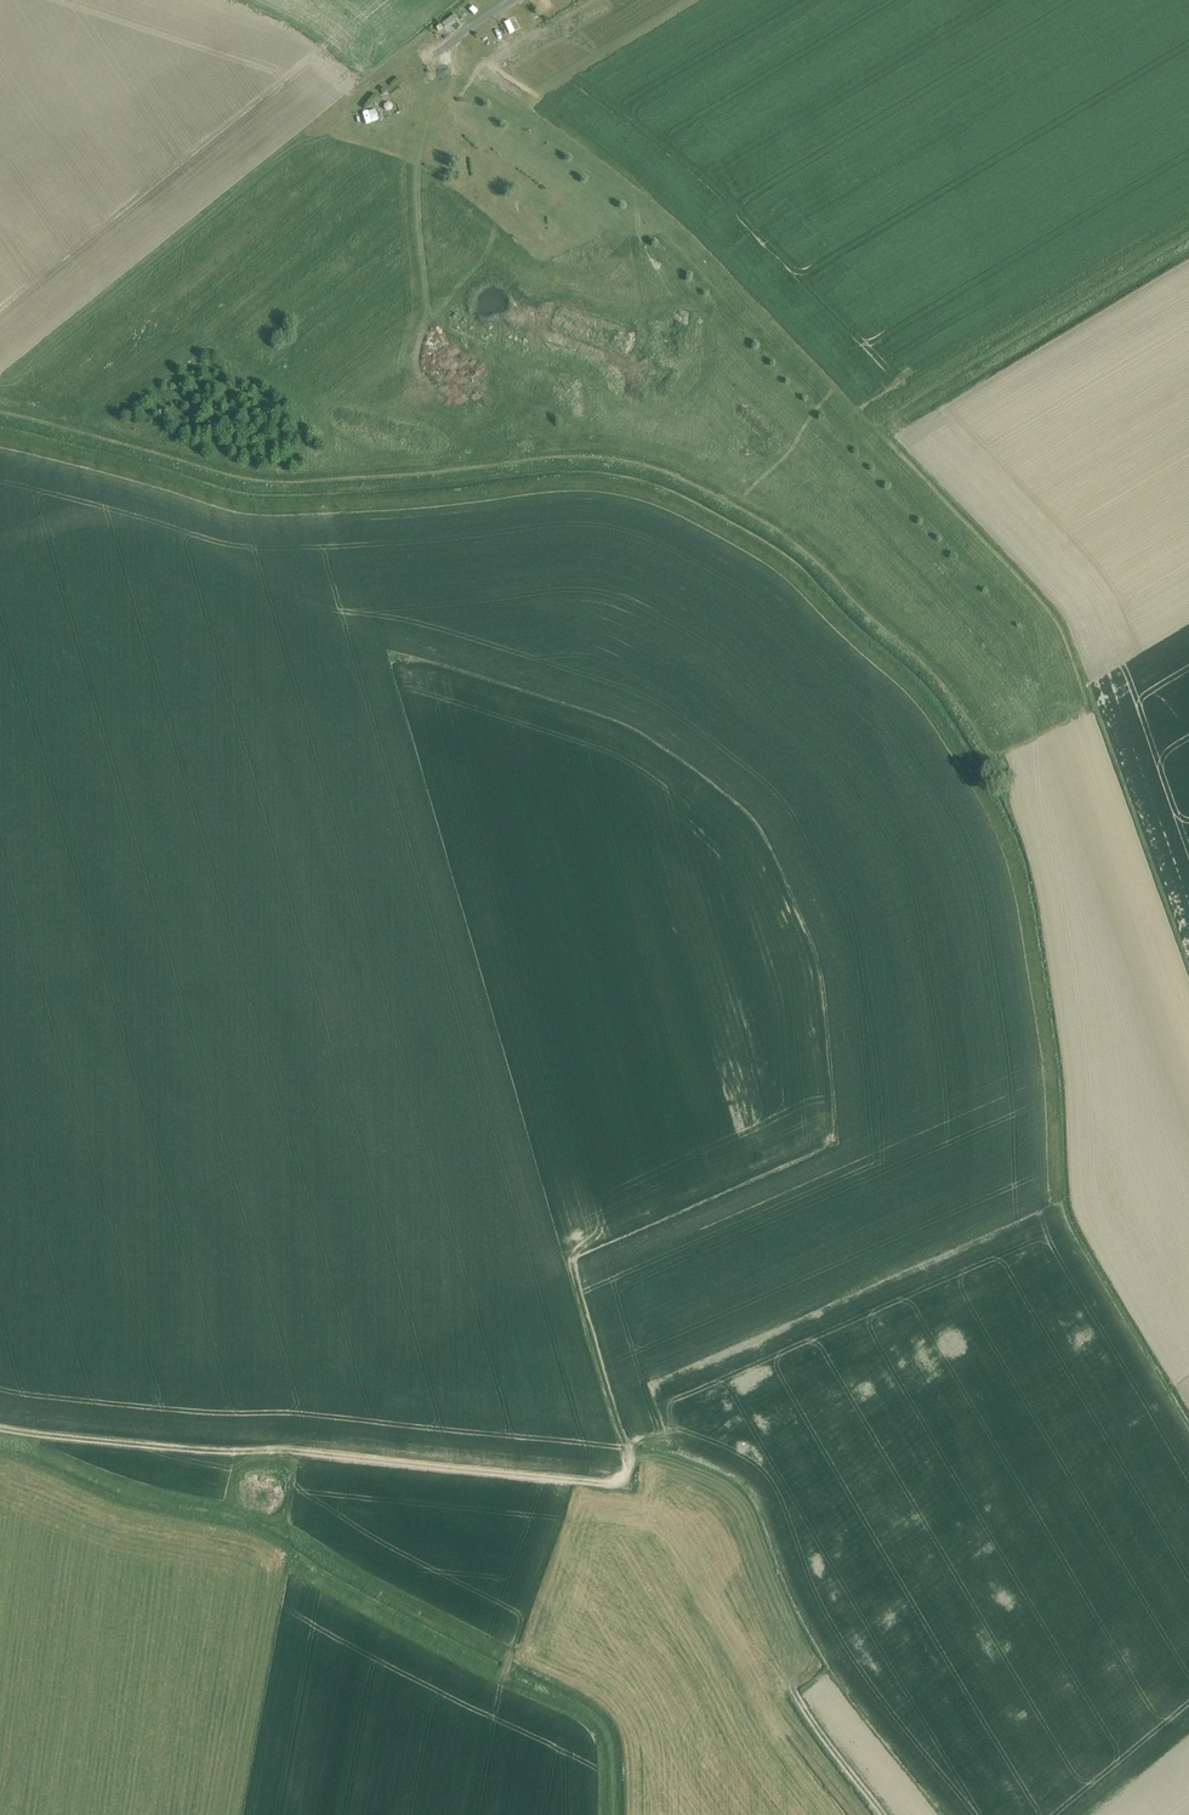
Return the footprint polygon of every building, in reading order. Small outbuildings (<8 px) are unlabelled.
[(1107,354),(1110,362),(1122,358),(1119,349),(1107,354)]
